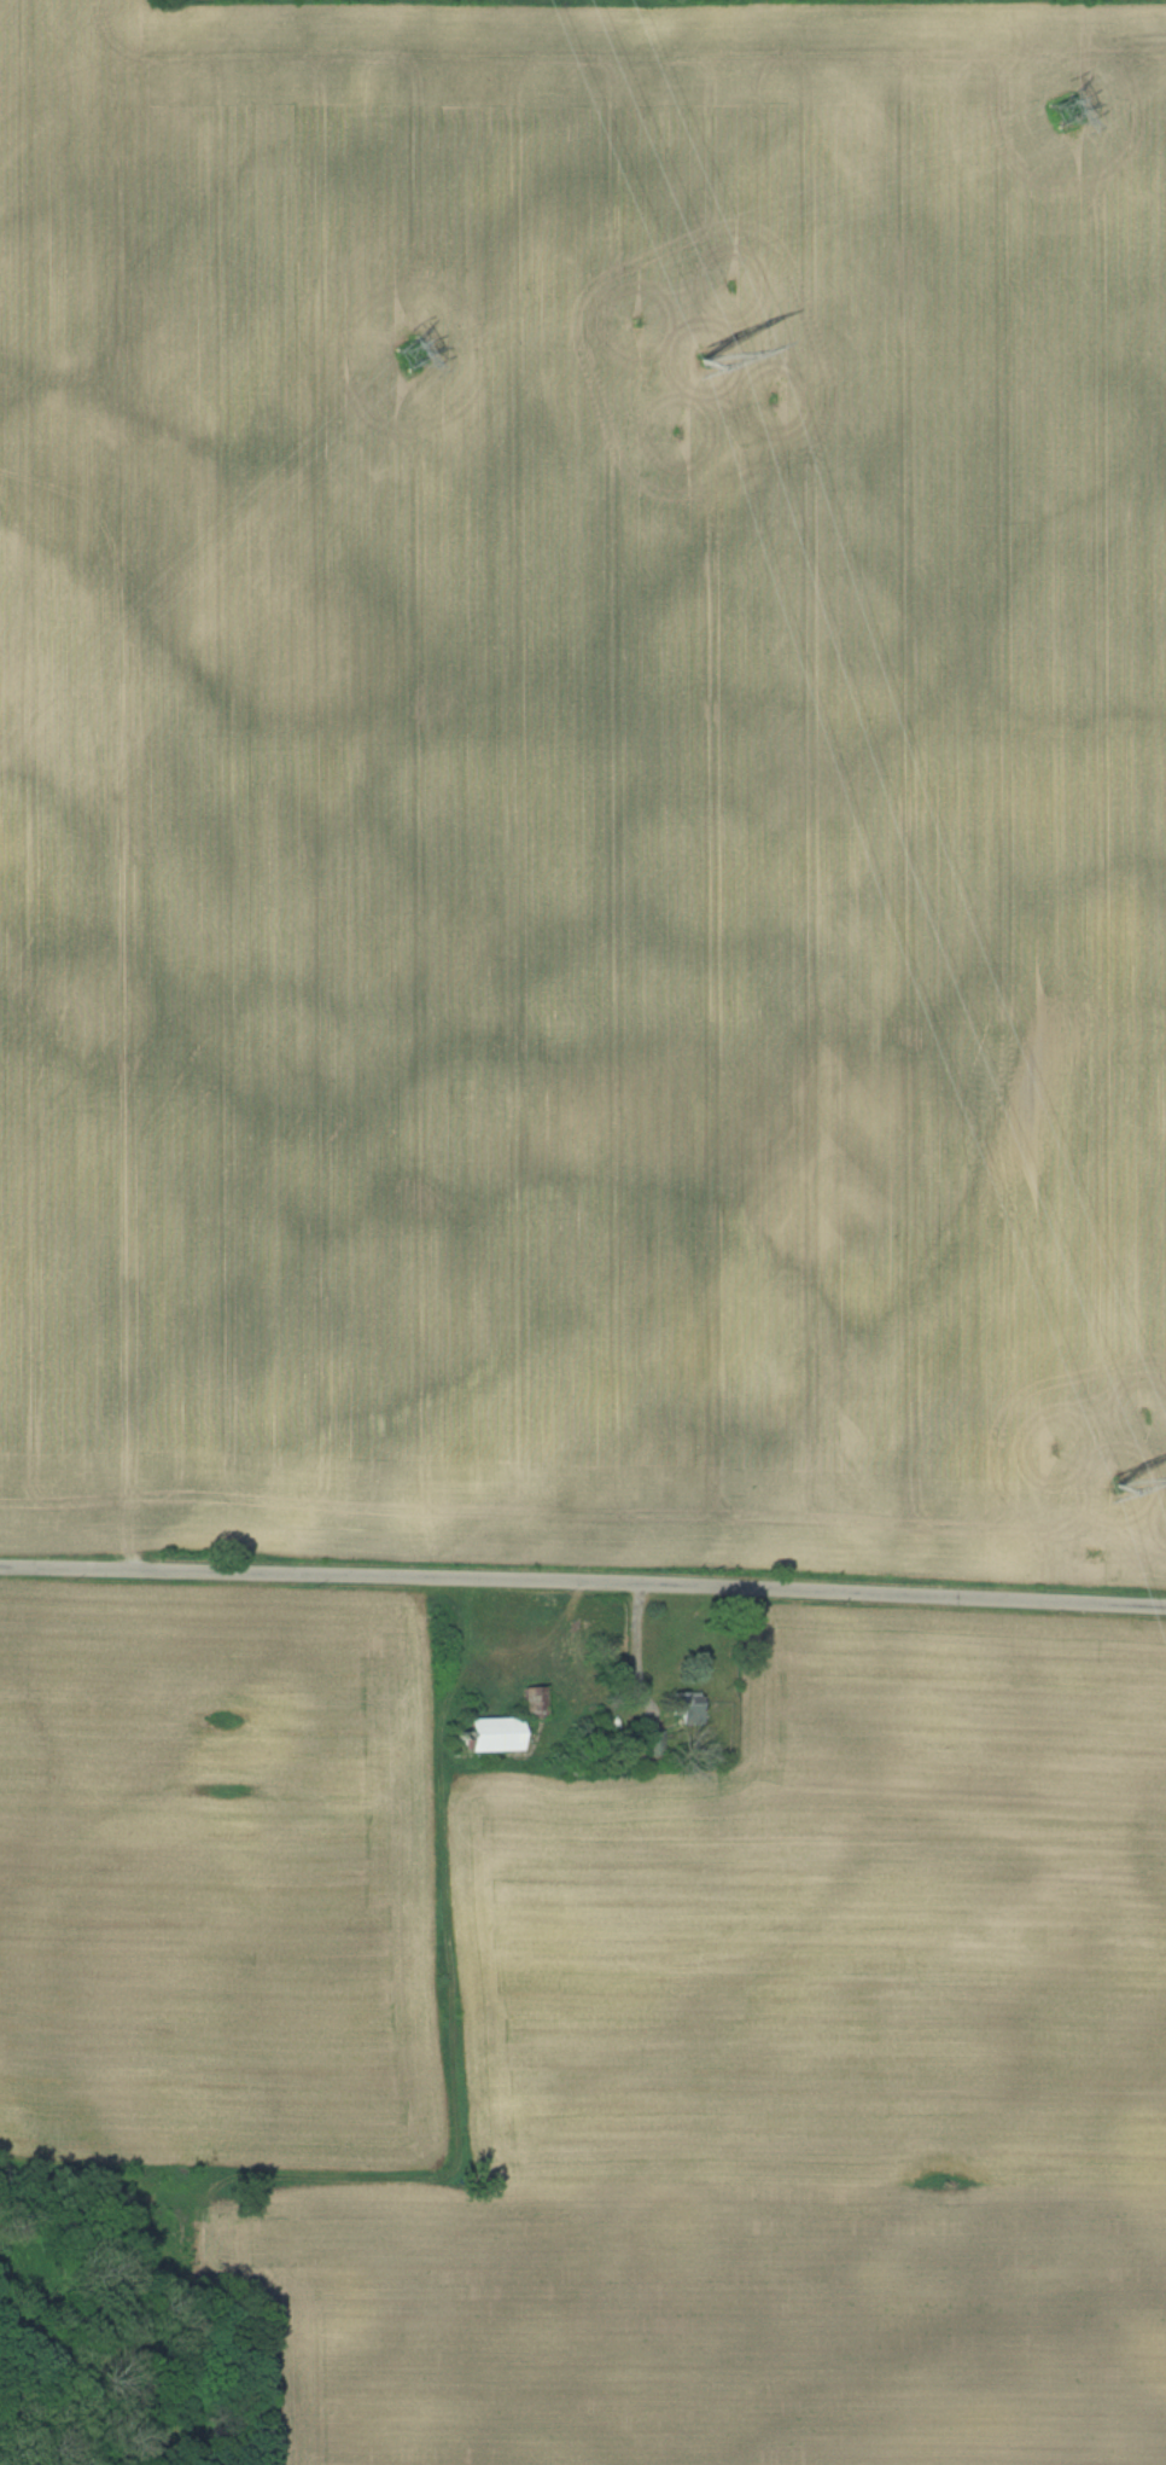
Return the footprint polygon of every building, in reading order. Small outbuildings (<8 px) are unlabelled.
[(544,1685),(522,1685),(522,1719),(544,1719),(544,1685)] [(668,1720),(699,1720),(699,1691),(668,1691),(668,1720)] [(515,1716),(462,1717),(462,1750),(516,1750),(515,1716)]
